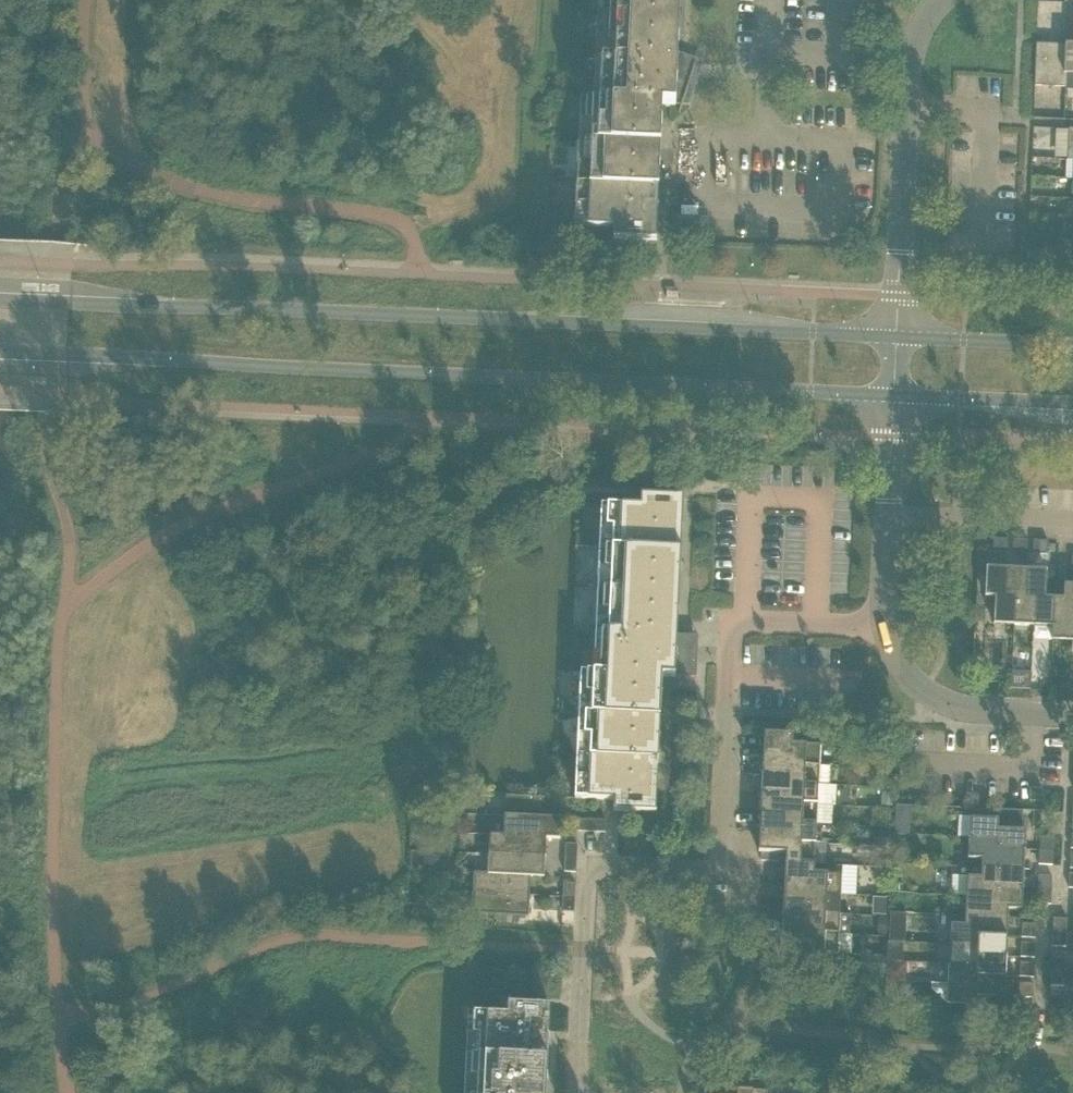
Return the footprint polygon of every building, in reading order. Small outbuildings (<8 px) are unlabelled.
[(593,99),(580,98),(575,226),(614,228),(613,238),(656,240),(662,104),(675,105),(675,104),(681,104),(679,112),(680,113),(682,104),(689,105),(689,103),(684,103),(695,70),(677,64),(678,49),(680,0),(598,0),(593,99)] [(1067,73),(1068,44),(1036,43),(1034,85),(1066,87),(1067,73)] [(581,671),(575,798),(614,800),(613,810),(656,812),(662,676),(675,677),(696,677),(698,635),(677,635),(683,498),(641,496),(640,506),(601,504),(594,671),(581,671)] [(1007,552),(1008,539),(994,538),(993,552),(1007,552)] [(1027,539),(1013,539),(1012,553),(1027,553),(1027,539)] [(1048,540),(1033,540),(1033,554),(1047,554),(1048,540)] [(1006,595),(1007,567),(986,566),(985,596),(995,596),(993,623),(1014,624),(1015,596),(1006,595)] [(1026,568),(1007,567),(1006,595),(1015,596),(1014,624),(1034,625),(1035,597),(1025,596),(1026,568)] [(1047,569),(1026,568),(1025,596),(1035,597),(1034,625),(1052,625),(1052,639),(1053,639),(1055,597),(1046,596),(1047,569)] [(1053,639),(1072,640),(1072,623),(1072,584),(1064,583),(1063,597),(1055,597),(1053,639)] [(1011,672),(1010,689),(1030,690),(1031,673),(1011,672)] [(819,764),(820,744),(793,743),(793,733),(764,732),(763,753),(791,754),(791,762),(819,764)] [(763,753),(762,772),(790,774),(790,782),(818,784),(819,764),(791,762),(791,754),(763,753)] [(762,772),(761,791),(789,793),(789,802),(818,803),(818,784),(790,782),(790,774),(762,772)] [(1029,788),(1029,800),(1042,801),(1042,788),(1029,788)] [(789,793),(761,791),(760,811),(789,813),(788,822),(817,823),(818,803),(789,802),(789,793)] [(506,795),(505,815),(561,818),(562,797),(506,795)] [(881,796),(881,805),(892,806),(893,797),(881,796)] [(898,803),(897,823),(927,824),(928,804),(898,803)] [(984,808),(983,817),(970,817),(969,837),(997,838),(996,848),(1025,849),(1026,829),(1022,828),(1022,810),(984,808)] [(760,811),(759,831),(788,832),(787,842),(816,843),(817,823),(788,822),(789,813),(760,811)] [(505,815),(504,834),(504,835),(546,837),(560,838),(561,818),(505,815)] [(592,831),(592,819),(578,818),(578,831),(592,831)] [(606,820),(592,819),(592,831),(606,832),(606,820)] [(895,824),(895,833),(910,834),(911,825),(895,824)] [(875,829),(875,846),(888,846),(888,830),(875,829)] [(788,832),(759,831),(759,851),(786,853),(785,862),(815,863),(816,843),(787,842),(788,832)] [(490,833),(489,854),(545,856),(546,837),(504,835),(504,834),(490,833)] [(1040,836),(1039,850),(1053,850),(1054,836),(1040,836)] [(997,838),(969,837),(968,857),(982,858),(981,867),(1024,869),(1025,849),(996,848),(997,838)] [(564,857),(577,858),(577,843),(565,843),(564,857)] [(1053,850),(1039,850),(1038,864),(1052,865),(1053,850)] [(489,854),(488,872),(488,873),(530,875),(530,876),(544,877),(545,856),(489,854)] [(577,858),(564,857),(564,871),(576,872),(577,858)] [(785,862),(785,882),(813,883),(812,893),(841,894),(842,872),(814,870),(815,863),(785,862)] [(967,875),(966,896),(994,897),(995,887),(1023,888),(1024,869),(981,867),(981,876),(967,875)] [(474,872),(473,892),(529,895),(530,876),(530,875),(488,873),(488,872),(474,872)] [(1037,889),(1051,890),(1052,875),(1038,875),(1037,889)] [(563,882),(563,896),(575,897),(576,883),(563,882)] [(785,882),(784,901),(812,902),(811,913),(840,914),(841,894),(812,893),(813,883),(785,882)] [(994,897),(966,896),(965,915),(1008,917),(1008,908),(1022,909),(1023,888),(995,887),(994,897)] [(1051,890),(1037,889),(1037,903),(1051,904),(1051,890)] [(529,895),(473,892),(472,912),(529,915),(529,895)] [(575,897),(563,896),(562,911),(574,911),(575,897)] [(812,902),(784,901),(783,921),(811,922),(811,932),(839,933),(840,914),(811,913),(812,902)] [(890,913),(889,942),(903,943),(905,943),(906,914),(890,913)] [(1008,917),(965,915),(965,924),(951,923),(950,944),(978,945),(978,935),(1007,937),(1008,917)] [(880,917),(879,936),(888,936),(890,918),(880,917)] [(1053,932),(1066,932),(1067,918),(1053,918),(1053,932)] [(811,922),(783,921),(782,941),(809,943),(809,953),(838,954),(839,933),(811,932),(811,922)] [(1035,938),(1036,923),(1022,923),(1021,937),(1035,938)] [(1066,932),(1053,932),(1052,946),(1066,947),(1066,932)] [(950,944),(949,964),(977,965),(978,955),(1006,956),(1007,937),(978,935),(978,945),(950,944)] [(1034,957),(1035,943),(1021,942),(1020,957),(1034,957)] [(886,957),(860,955),(859,972),(885,973),(886,957)] [(977,965),(949,964),(948,983),(976,984),(977,975),(1005,976),(1006,956),(978,955),(977,965)] [(1051,957),(1051,971),(1065,972),(1065,958),(1051,957)] [(1033,977),(1034,963),(1020,962),(1020,976),(1033,977)] [(1065,972),(1051,971),(1050,985),(1064,986),(1065,972)] [(976,984),(948,983),(947,1004),(976,1005),(977,995),(1004,996),(1005,976),(977,975),(976,984)] [(1018,997),(1032,997),(1033,983),(1019,982),(1018,997)] [(468,1012),(464,1092),(546,1092),(550,1005),(508,1003),(507,1013),(468,1012)]
